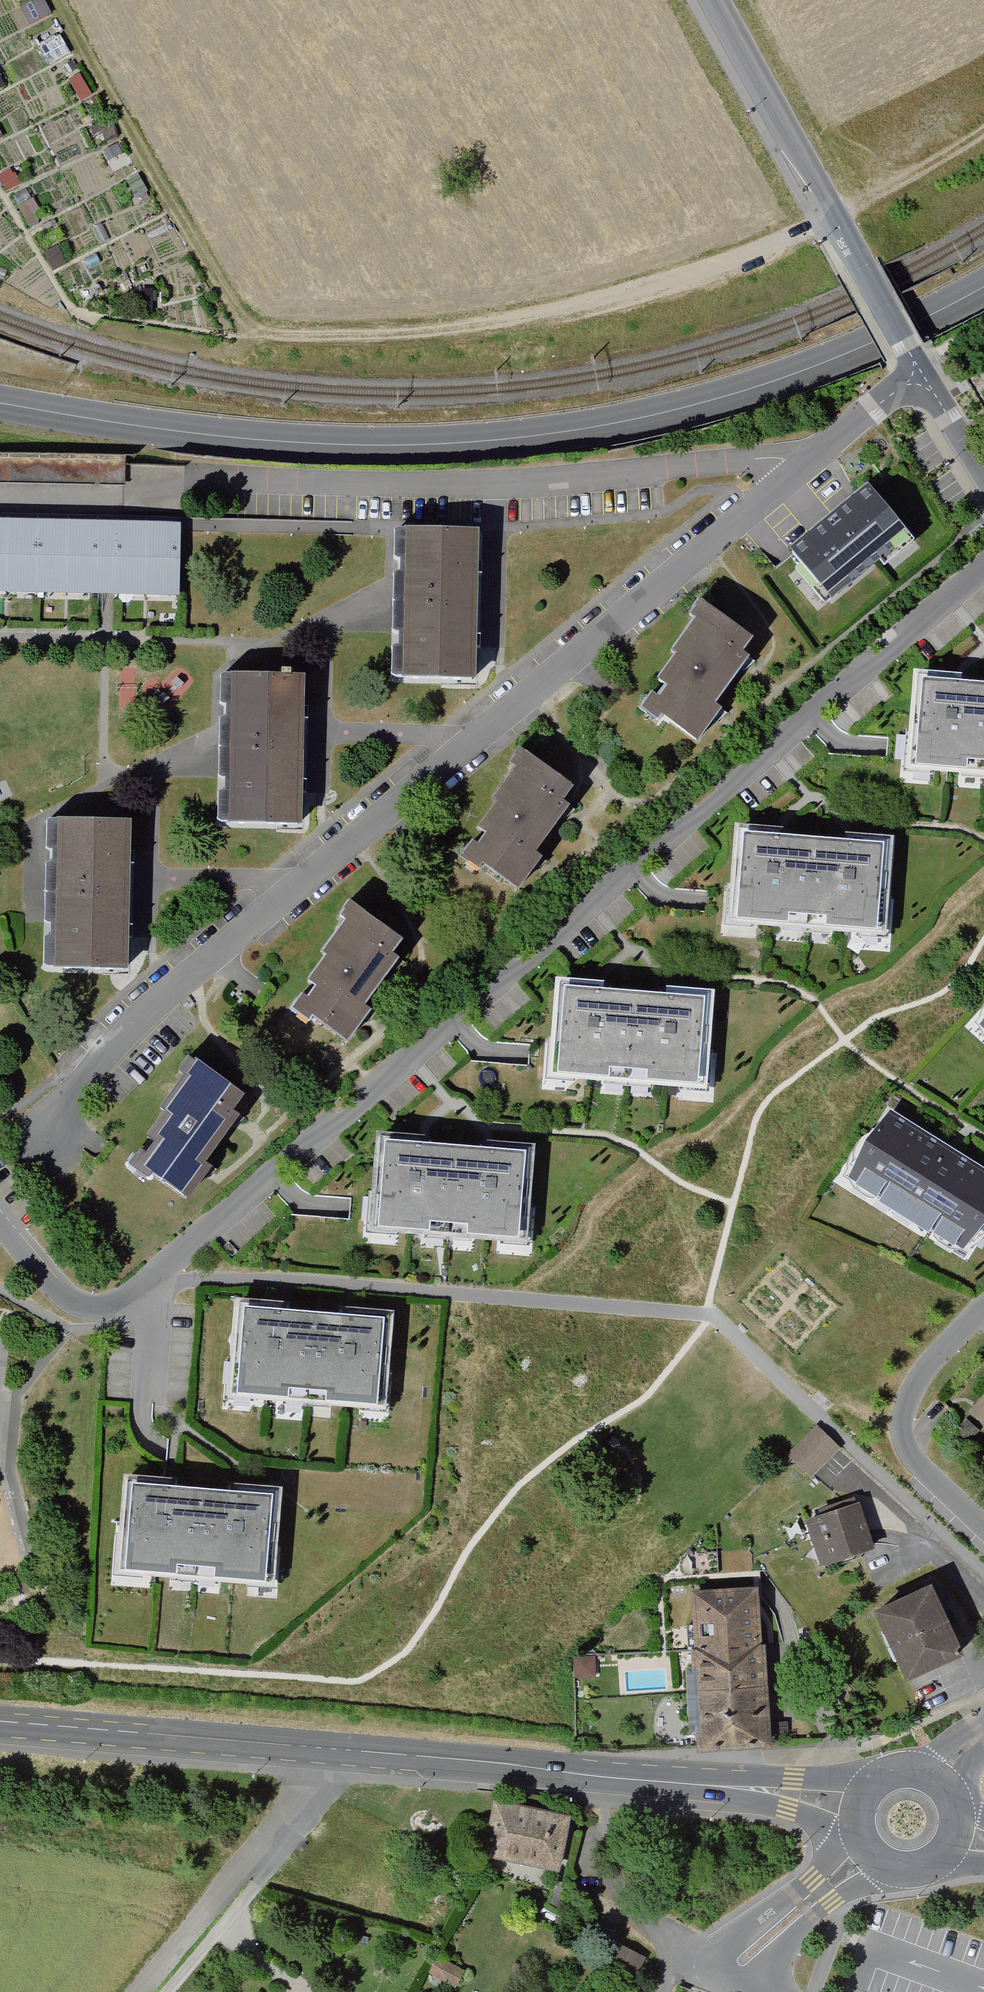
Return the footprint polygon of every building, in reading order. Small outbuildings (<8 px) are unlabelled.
[(0,457),(0,487),(126,489),(126,459),(0,457)] [(911,537),(871,490),(862,498),(823,530),(789,559),(829,606),(911,537)] [(179,600),(180,529),(107,528),(0,527),(0,598),(107,599),(179,600)] [(399,531),(394,682),(472,684),(473,641),(475,575),(477,534),(399,531)] [(747,667),(761,645),(704,611),(644,711),(700,745),(716,719),(747,667)] [(226,676),(223,828),(300,830),(301,786),(302,719),(303,677),(226,676)] [(914,773),(983,780),(983,684),(961,682),(924,678),(914,773)] [(465,857),(520,891),(539,861),(568,815),(581,794),(526,760),(465,857)] [(129,822),(52,821),(49,975),(126,976),(127,930),(128,865),(129,822)] [(784,841),(743,838),(735,932),(767,934),(883,944),(891,849),(842,845),(784,841)] [(293,1011),(349,1046),(366,1018),(398,966),(411,946),(355,912),(293,1011)] [(604,997),(563,994),(556,1091),(587,1093),(625,1095),(663,1098),(705,1101),(712,1005),(664,1001),(604,997)] [(250,1101),(192,1067),(132,1170),(189,1204),(209,1171),(238,1121),(250,1101)] [(846,1183),(965,1257),(983,1227),(983,1172),(953,1153),(890,1113),(846,1183)] [(423,1152),(384,1150),(377,1246),(526,1256),(533,1160),(488,1157),(423,1152)] [(276,1297),(239,1295),(232,1386),(382,1398),(389,1306),(343,1303),(276,1297)] [(969,1414),(983,1428),(983,1398),(969,1414)] [(787,1455),(811,1479),(840,1449),(816,1426),(787,1455)] [(131,1478),(123,1569),(265,1582),(274,1491),(232,1487),(181,1483),(164,1481),(131,1478)] [(861,1505),(809,1522),(824,1569),(876,1552),(861,1505)] [(760,1593),(688,1598),(698,1755),(770,1750),(760,1593)] [(972,1664),(939,1593),(882,1619),(915,1690),(972,1664)] [(574,1677),(593,1676),(592,1654),(573,1655),(574,1677)] [(572,1811),(497,1795),(485,1852),(560,1868),(572,1811)]
